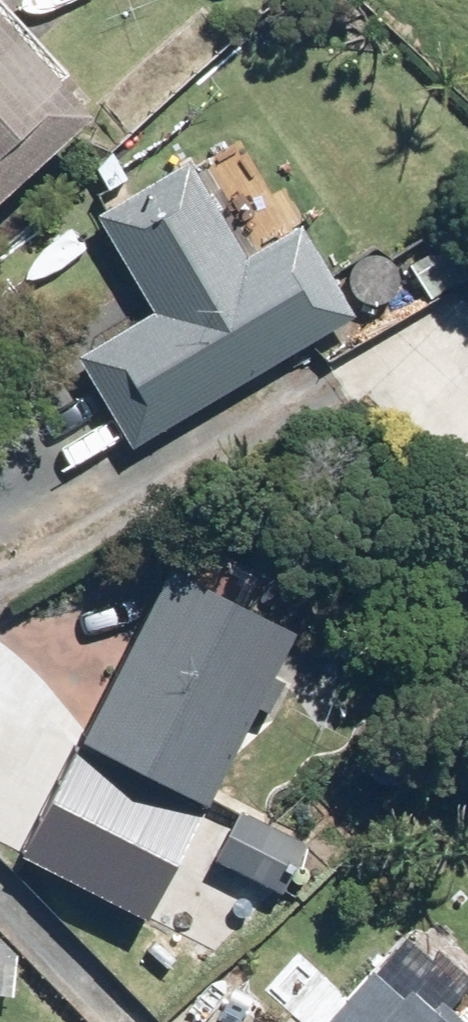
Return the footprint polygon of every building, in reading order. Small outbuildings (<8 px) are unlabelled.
[(27,11),(27,26),(38,35),(52,35),(62,25),(62,10),(51,1),(37,1),(27,11)] [(99,118),(0,10),(0,208),(99,118)] [(129,181),(114,152),(96,162),(111,189),(129,181)] [(136,452),(361,319),(304,223),(250,256),(192,158),(98,214),(156,312),(80,357),(136,452)] [(368,303),(378,306),(389,304),(397,296),(404,288),(404,276),(401,265),(394,258),(383,253),(372,254),(363,259),(355,266),(352,278),(354,288),(358,297),(368,303)] [(431,275),(443,294),(467,279),(467,253),(431,275)] [(212,809),(299,635),(173,572),(87,745),(212,809)] [(310,846),(242,809),(215,859),(283,896),(310,846)] [(467,1008),(462,1014),(454,1008),(467,992),(467,987),(413,935),(378,972),(376,969),(328,1021),(467,1021),(467,1009),(467,1008)] [(13,997),(16,960),(0,940),(0,995),(13,997)]
